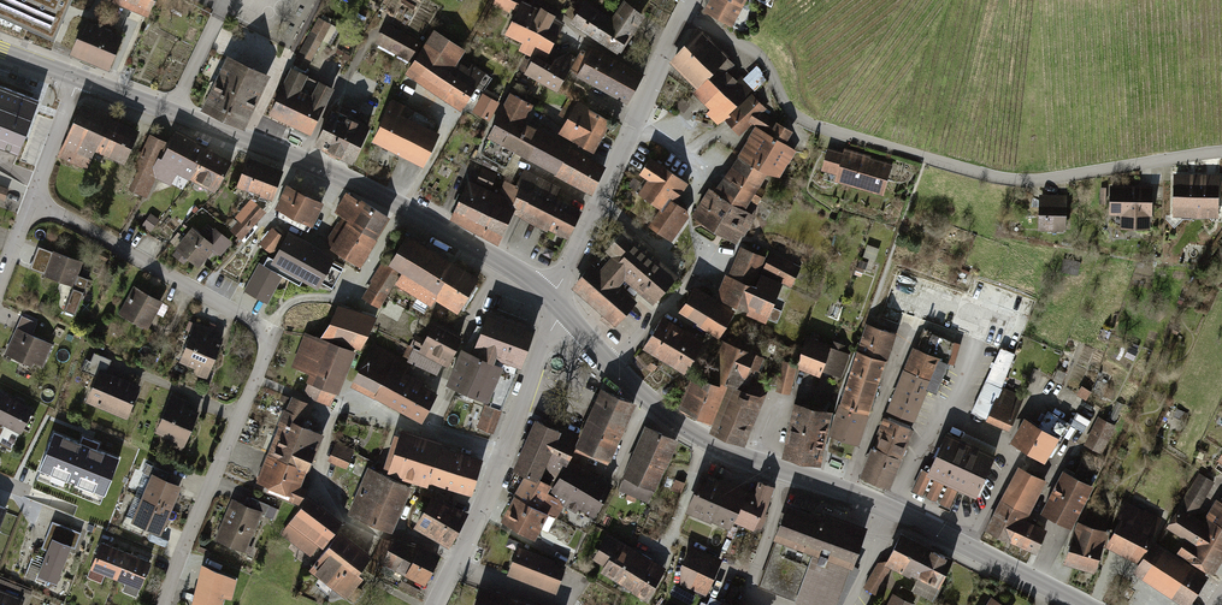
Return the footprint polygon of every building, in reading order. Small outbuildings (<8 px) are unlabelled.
[(52,36),(68,0),(0,0),(0,14),(52,36)] [(148,14),(153,0),(115,0),(148,14)] [(523,0),(489,0),(487,4),(505,14),(494,35),(513,44),(510,51),(523,58),(525,55),(540,62),(562,20),(523,0)] [(698,12),(726,28),(741,0),(705,0),(698,12)] [(606,19),(578,1),(562,26),(612,58),(639,17),(617,3),(606,19)] [(332,24),(319,17),(293,67),(305,74),(332,24)] [(96,27),(85,22),(72,52),(108,68),(121,37),(101,29),(103,25),(98,23),(96,27)] [(418,41),(384,24),(372,45),(403,59),(394,73),(455,111),(480,73),(466,65),(463,69),(452,63),(459,52),(426,30),(418,41)] [(707,191),(702,188),(686,215),(730,247),(750,217),(737,208),(762,175),(771,179),(791,151),(779,145),(786,132),(758,114),(764,108),(725,71),(733,64),(698,33),(664,62),(690,89),(687,94),(705,111),(702,114),(715,127),(719,120),(734,136),(748,127),(729,154),(732,156),(707,191)] [(619,104),(636,75),(586,47),(570,76),(619,104)] [(523,58),(515,73),(553,92),(574,60),(565,53),(543,63),(540,62),(525,55),(523,58)] [(270,79),(226,59),(201,112),(245,132),(270,79)] [(745,75),(753,86),(767,76),(759,65),(745,75)] [(308,78),(290,70),(267,119),(310,139),(335,91),(319,84),(312,99),(301,93),(308,78)] [(21,149),(40,92),(0,79),(0,142),(21,149)] [(495,102),(477,93),(466,112),(484,121),(476,136),(585,194),(599,167),(515,124),(525,105),(501,92),(495,102)] [(406,106),(392,99),(370,145),(422,170),(439,136),(401,118),(406,106)] [(606,120),(572,101),(553,134),(588,153),(606,120)] [(130,129),(73,108),(54,157),(83,168),(89,154),(116,165),(130,129)] [(353,167),(370,129),(329,111),(313,150),(353,167)] [(160,141),(143,134),(119,188),(143,199),(152,179),(167,186),(171,175),(209,191),(221,162),(189,148),(192,141),(165,129),(160,141)] [(873,197),(884,163),(838,148),(836,153),(819,147),(812,169),(829,175),(826,181),(873,197)] [(275,168),(235,156),(225,187),(265,200),(275,168)] [(684,182),(641,157),(630,175),(640,180),(631,196),(653,211),(642,227),(664,241),(684,215),(670,204),(684,182)] [(493,176),(477,168),(471,181),(487,189),(493,176)] [(493,194),(461,179),(442,220),(491,245),(507,213),(562,237),(576,211),(548,199),(557,186),(520,169),(509,185),(500,182),(493,194)] [(1215,172),(1168,170),(1166,216),(1213,218),(1215,172)] [(1146,186),(1100,183),(1098,216),(1113,216),(1112,230),(1143,232),(1146,186)] [(287,219),(298,195),(279,186),(268,210),(287,219)] [(321,254),(284,234),(264,270),(278,277),(283,280),(287,274),(325,294),(339,268),(328,262),(330,259),(355,272),(385,216),(340,191),(328,213),(339,220),(321,254)] [(1060,197),(1033,194),(1028,229),(1056,233),(1060,197)] [(305,228),(317,204),(298,195),(287,219),(305,228)] [(264,212),(250,201),(224,232),(238,243),(264,212)] [(157,220),(146,213),(138,227),(149,234),(157,220)] [(202,239),(186,228),(169,250),(188,265),(201,248),(217,261),(230,243),(210,228),(202,239)] [(599,260),(656,307),(679,279),(623,232),(599,260)] [(471,277),(397,233),(359,298),(375,308),(388,286),(423,306),(427,300),(449,313),(471,277)] [(711,299),(687,286),(671,317),(711,338),(727,312),(757,325),(760,319),(779,325),(787,304),(771,297),(777,286),(789,289),(798,267),(766,253),(762,259),(734,248),(722,275),(711,299)] [(77,263),(47,251),(37,276),(68,287),(77,263)] [(263,306),(278,277),(256,266),(241,295),(263,306)] [(599,274),(591,267),(575,286),(620,325),(637,306),(619,291),(626,283),(606,266),(599,274)] [(156,303),(126,289),(111,319),(141,333),(156,303)] [(511,368),(528,327),(476,305),(464,332),(466,350),(472,351),(469,357),(453,350),(438,385),(478,402),(495,361),(511,368)] [(374,321),(339,309),(325,334),(362,348),(374,321)] [(41,368),(51,344),(31,335),(36,323),(18,316),(1,357),(24,367),(26,362),(41,368)] [(661,362),(679,330),(658,318),(640,350),(661,362)] [(457,337),(426,320),(407,354),(438,371),(457,337)] [(209,330),(191,322),(172,367),(202,379),(217,343),(205,339),(209,330)] [(897,336),(866,326),(829,437),(861,447),(897,336)] [(683,374),(701,342),(679,330),(661,362),(683,374)] [(349,352),(309,336),(296,367),(313,374),(306,391),(329,400),(349,352)] [(788,365),(779,364),(771,392),(787,395),(794,372),(813,379),(816,373),(837,381),(846,357),(799,339),(788,365)] [(727,391),(708,435),(742,450),(769,388),(753,381),(761,359),(720,342),(705,381),(727,391)] [(423,421),(436,396),(401,378),(408,365),(376,348),(356,386),(423,421)] [(950,364),(913,350),(888,415),(915,425),(927,393),(937,397),(950,364)] [(122,419),(135,386),(102,373),(107,360),(91,354),(88,362),(82,360),(77,372),(90,377),(81,403),(122,419)] [(723,394),(688,379),(674,412),(708,427),(723,394)] [(637,399),(601,383),(572,446),(609,462),(637,399)] [(1019,398),(998,388),(981,424),(1003,434),(1019,398)] [(185,399),(169,392),(151,433),(166,439),(163,446),(178,452),(195,414),(181,408),(185,399)] [(0,395),(0,426),(14,434),(27,408),(0,395)] [(311,405),(294,398),(259,483),(300,499),(304,489),(298,486),(320,433),(303,427),(311,405)] [(498,411),(483,406),(474,431),(490,436),(498,411)] [(785,454),(799,457),(809,409),(795,406),(785,454)] [(809,409),(799,457),(818,462),(829,413),(809,409)] [(1113,425),(1093,416),(1080,447),(1100,456),(1113,425)] [(911,429),(887,419),(863,477),(887,487),(911,429)] [(1052,437),(1016,419),(1004,444),(1040,462),(1052,437)] [(578,465),(581,457),(570,451),(570,437),(527,421),(504,470),(517,477),(493,523),(529,542),(542,516),(552,521),(559,507),(587,520),(610,487),(578,465)] [(675,437),(642,424),(623,473),(656,486),(675,437)] [(124,457),(52,428),(31,478),(103,507),(124,457)] [(995,455),(946,433),(928,471),(921,468),(911,490),(951,508),(960,488),(976,495),(995,455)] [(479,462),(395,436),(385,471),(423,482),(424,478),(469,492),(479,462)] [(1211,460),(1221,468),(1221,444),(1211,460)] [(353,451),(337,445),(331,460),(347,466),(353,451)] [(1042,481),(1012,466),(979,531),(1030,556),(1042,532),(1022,521),(1042,481)] [(406,486),(370,469),(350,512),(386,529),(406,486)] [(1086,485),(1055,470),(1034,515),(1065,530),(1086,485)] [(1197,472),(1174,508),(1188,517),(1211,481),(1197,472)] [(173,487),(143,473),(121,523),(152,536),(173,487)] [(756,534),(771,490),(750,482),(747,492),(693,474),(688,486),(675,482),(671,493),(681,496),(674,516),(726,534),(729,525),(756,534)] [(461,513),(425,493),(406,526),(442,546),(461,513)] [(247,507),(231,501),(216,536),(245,548),(260,513),(273,519),(277,509),(251,498),(247,507)] [(1221,532),(1221,503),(1215,498),(1201,519),(1221,532)] [(310,554),(319,542),(324,545),(340,523),(308,499),(282,533),(310,554)] [(1101,532),(1072,523),(1054,564),(1087,574),(1098,548),(1129,563),(1155,521),(1123,503),(1101,532)] [(788,506),(758,586),(809,604),(835,604),(861,538),(850,533),(853,526),(824,515),(822,519),(788,506)] [(1206,573),(1221,550),(1221,532),(1201,519),(1198,524),(1188,517),(1174,508),(1160,528),(1178,539),(1170,553),(1206,573)] [(663,567),(602,532),(587,559),(600,566),(594,578),(642,604),(663,567)] [(368,557),(337,534),(311,568),(354,600),(362,591),(353,584),(360,576),(356,573),(368,557)] [(875,593),(891,564),(920,578),(916,587),(933,595),(952,560),(901,534),(887,560),(878,562),(864,586),(875,593)] [(386,561),(424,580),(436,556),(411,544),(384,539),(368,570),(378,575),(386,561)] [(71,548),(53,542),(39,580),(58,587),(71,548)] [(1148,542),(1128,575),(1177,604),(1186,604),(1204,576),(1148,542)] [(144,562),(92,543),(82,571),(133,590),(144,562)] [(717,562),(684,546),(667,581),(701,597),(717,562)] [(562,566),(513,547),(502,576),(550,595),(562,566)] [(203,565),(193,604),(220,604),(222,595),(231,597),(235,579),(203,565)] [(472,586),(466,604),(530,604),(472,586)] [(0,588),(0,604),(26,604),(29,599),(0,588)] [(889,593),(883,604),(910,604),(889,593)]
